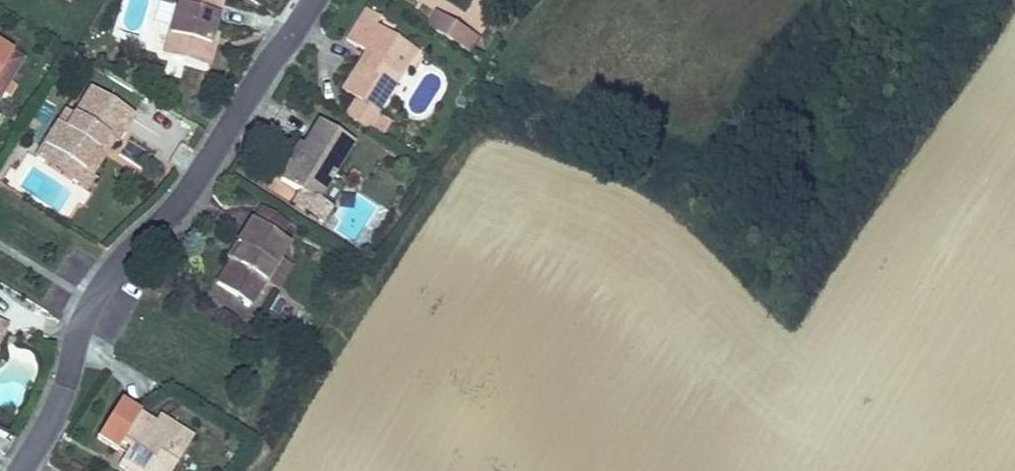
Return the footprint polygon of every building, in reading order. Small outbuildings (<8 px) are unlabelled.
[(210,0),(181,0),(162,57),(201,70),(212,36),(222,4),(210,0)] [(482,33),(437,5),(426,23),(471,51),(482,33)] [(401,59),(411,44),(376,22),(381,15),(365,6),(346,36),(365,48),(340,88),(355,97),(377,111),(408,63),(401,59)] [(220,38),(212,36),(201,70),(209,72),(220,38)] [(417,48),(411,44),(401,59),(408,63),(417,48)] [(0,51),(0,88),(17,62),(0,51)] [(65,114),(42,150),(82,177),(106,141),(113,145),(114,146),(131,121),(90,93),(73,119),(65,114)] [(377,111),(355,97),(345,113),(383,137),(393,121),(377,111)] [(304,140),(282,175),(301,187),(321,199),(357,141),(319,117),(304,140)] [(282,175),(304,140),(296,135),(274,170),(282,175)] [(113,145),(106,141),(82,177),(42,150),(34,162),(81,194),(113,145)] [(321,199),(301,187),(293,201),(323,220),(331,206),(321,199)] [(266,205),(256,219),(289,240),(298,226),(266,205)] [(281,255),(291,242),(289,240),(256,219),(251,215),(235,239),(239,241),(250,249),(241,261),(234,256),(218,281),(250,302),(266,279),(279,288),(295,264),(281,255)] [(250,249),(239,241),(230,254),(234,256),(241,261),(250,249)] [(28,386),(7,375),(0,388),(0,402),(15,410),(28,386)] [(141,404),(123,393),(119,400),(137,411),(141,404)] [(155,421),(137,411),(119,400),(97,437),(124,453),(119,462),(135,470),(144,470),(147,466),(156,470),(171,470),(180,455),(169,448),(181,428),(158,416),(155,421)] [(192,435),(181,428),(169,448),(180,455),(192,435)]
